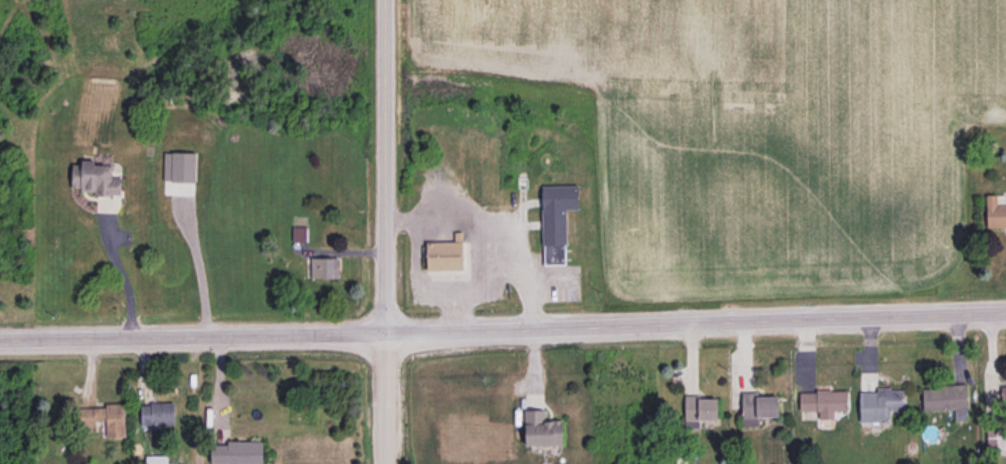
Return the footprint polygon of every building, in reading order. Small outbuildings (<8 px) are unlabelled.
[(164,181),(196,181),(196,152),(165,152),(164,181)] [(112,164),(94,164),(95,160),(81,160),(81,164),(72,164),(72,188),(80,188),(80,191),(94,191),(94,195),(122,195),(122,177),(112,177),(112,164)] [(578,185),(542,186),(543,265),(566,264),(565,209),(578,209),(578,185)] [(997,194),(986,194),(987,228),(1005,227),(1005,205),(997,205),(997,194)] [(426,269),(441,270),(441,259),(442,259),(442,253),(450,253),(449,264),(453,264),(453,247),(436,247),(436,241),(426,241),(426,269)] [(312,278),(333,277),(333,257),(311,257),(312,278)] [(923,386),(923,410),(968,408),(967,384),(923,386)] [(860,392),(860,423),(890,422),(890,410),(904,410),(904,388),(876,388),(876,392),(860,392)] [(848,410),(848,389),(799,391),(799,411),(818,411),(819,419),(834,418),(834,411),(848,410)] [(779,416),(778,396),(758,396),(758,392),(742,392),(743,426),(758,426),(758,417),(779,416)] [(684,397),(685,428),(699,428),(699,420),(718,420),(717,396),(684,397)] [(175,403),(141,402),(141,426),(160,426),(160,423),(175,423),(175,403)] [(125,436),(124,403),(106,403),(106,407),(83,407),(84,422),(106,421),(106,437),(125,436)] [(545,409),(525,410),(526,445),(563,444),(562,420),(545,420),(545,409)] [(987,430),(987,454),(1005,453),(1005,429),(987,430)] [(263,441),(211,442),(212,463),(263,462),(263,441)] [(146,455),(146,463),(168,463),(168,455),(146,455)]
